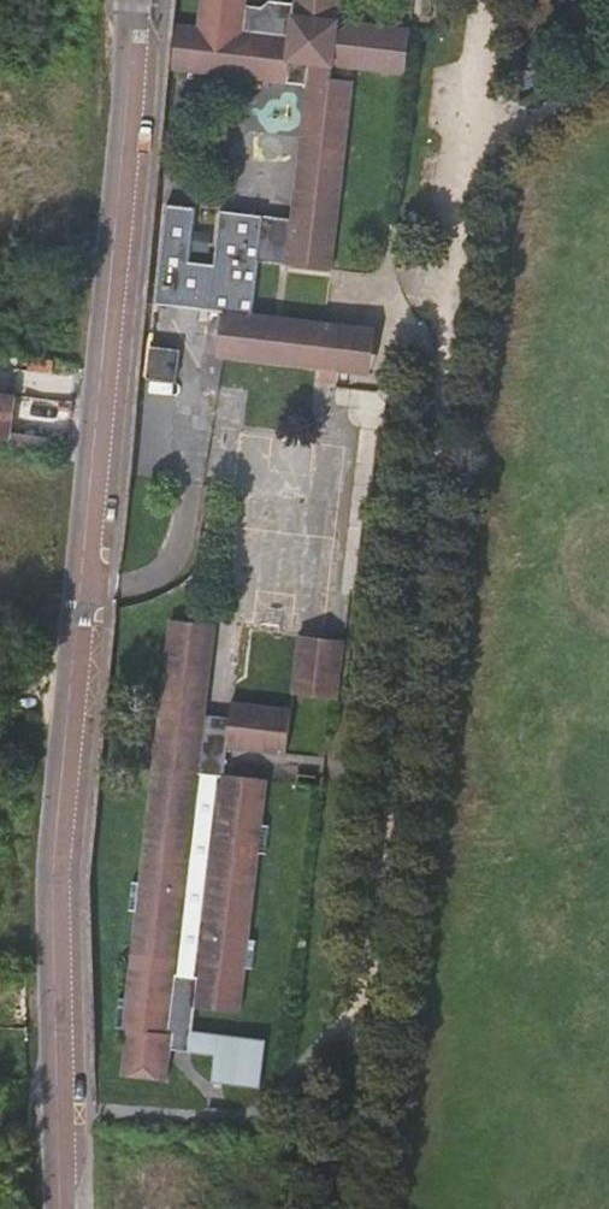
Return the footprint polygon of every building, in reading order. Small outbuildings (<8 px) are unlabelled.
[(292,3),(271,1),(265,0),(258,5),(245,4),(245,0),(200,0),(198,19),(403,43),(399,73),(404,73),(408,25),(350,19),(339,6),(340,0),(292,0),(292,3)] [(300,134),(346,140),(353,79),(331,76),(332,65),(399,73),(403,43),(198,19),(197,25),(176,23),(171,69),(286,83),(289,61),(309,63),(300,134)] [(294,189),(340,194),(346,140),(300,134),(294,189)] [(340,194),(294,189),(291,217),(219,209),(212,264),(187,261),(194,206),(165,203),(154,303),(220,311),(220,317),(243,320),(251,268),(255,269),(256,260),(332,268),(340,194)] [(348,373),(353,325),(251,312),(255,269),(251,268),(243,320),(220,317),(216,356),(348,373)] [(375,327),(353,325),(348,373),(370,375),(375,327)] [(178,350),(149,347),(145,376),(174,380),(178,350)] [(51,359),(28,356),(26,372),(52,375),(54,360),(51,359)] [(0,392),(0,436),(7,437),(13,393),(0,392)] [(162,661),(208,666),(213,623),(167,618),(162,661)] [(342,640),(298,634),(291,691),(334,696),(342,640)] [(162,661),(155,722),(181,725),(175,767),(150,764),(136,879),(128,878),(125,905),(133,906),(124,993),(114,992),(111,1021),(121,1022),(117,1069),(162,1074),(166,1044),(188,1046),(210,1049),(207,1075),(256,1081),(262,1033),(191,1025),(193,1006),(239,1012),(245,965),(251,966),(255,939),(248,938),(259,851),(265,851),(268,826),(262,825),(266,780),(222,775),(225,746),(284,753),(289,707),(229,700),(227,715),(226,730),(202,726),(204,711),(208,666),(162,661)] [(226,730),(227,715),(204,711),(202,726),(226,730)] [(181,725),(155,722),(150,764),(175,767),(181,725)] [(322,772),(297,769),(296,782),(320,785),(321,774),(322,772)]
